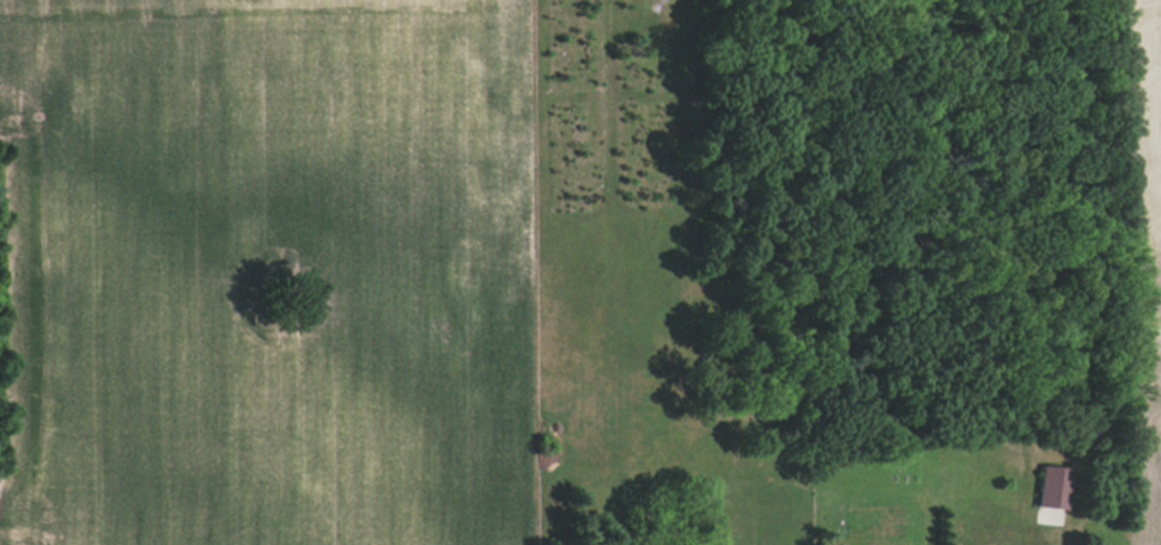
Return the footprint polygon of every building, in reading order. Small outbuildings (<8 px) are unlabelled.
[(1070,470),(1043,466),(1038,508),(1066,510),(1070,470)]
